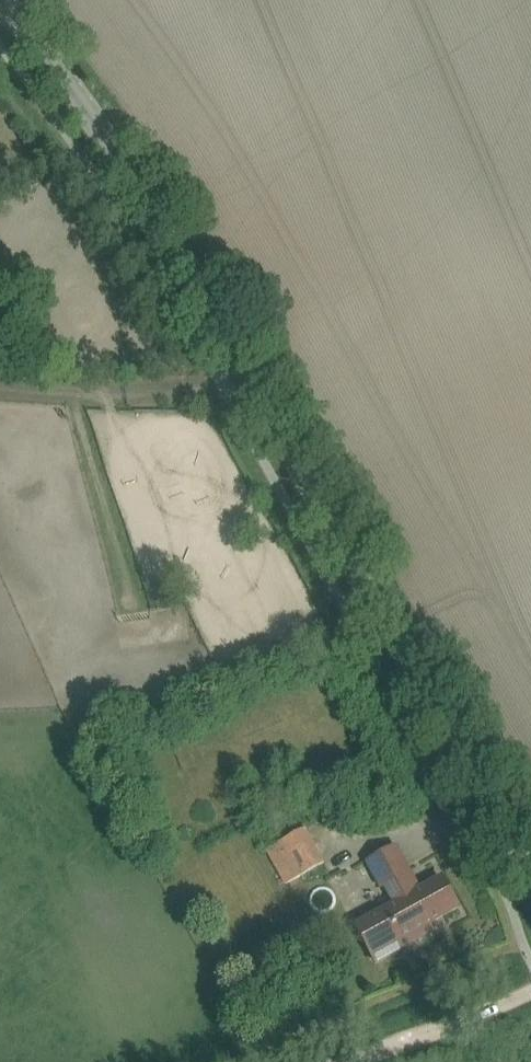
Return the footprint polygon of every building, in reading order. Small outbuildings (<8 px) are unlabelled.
[(267,849),(286,884),(326,862),(306,827),(267,849)] [(403,900),(356,927),(376,963),(433,932),(429,925),(459,908),(442,878),(420,891),(396,847),(368,863),(382,888),(393,882),(403,900)]
